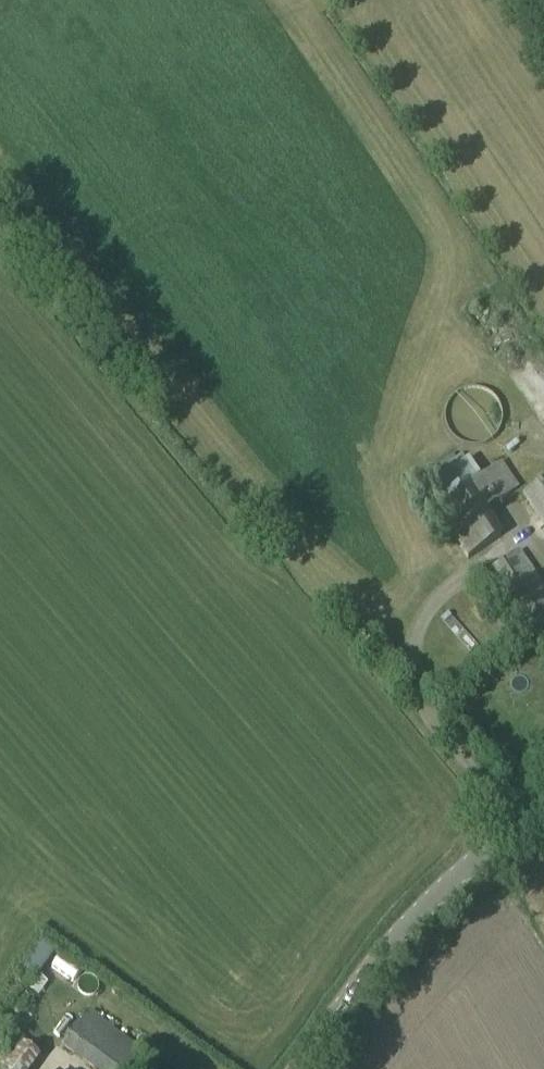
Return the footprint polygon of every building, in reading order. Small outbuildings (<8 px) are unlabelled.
[(470,460),(421,492),(434,509),(470,485),(481,477),(470,460)] [(523,496),(543,525),(543,481),(523,496)] [(470,485),(434,509),(467,560),(504,536),(487,511),(470,485)] [(481,581),(531,652),(543,643),(543,587),(520,553),(481,581)] [(41,942),(1,997),(13,1006),(53,950),(41,942)] [(64,1046),(96,1068),(131,1068),(144,1051),(89,1011),(64,1046)] [(40,1059),(7,1035),(0,1045),(0,1068),(33,1068),(40,1059)]
